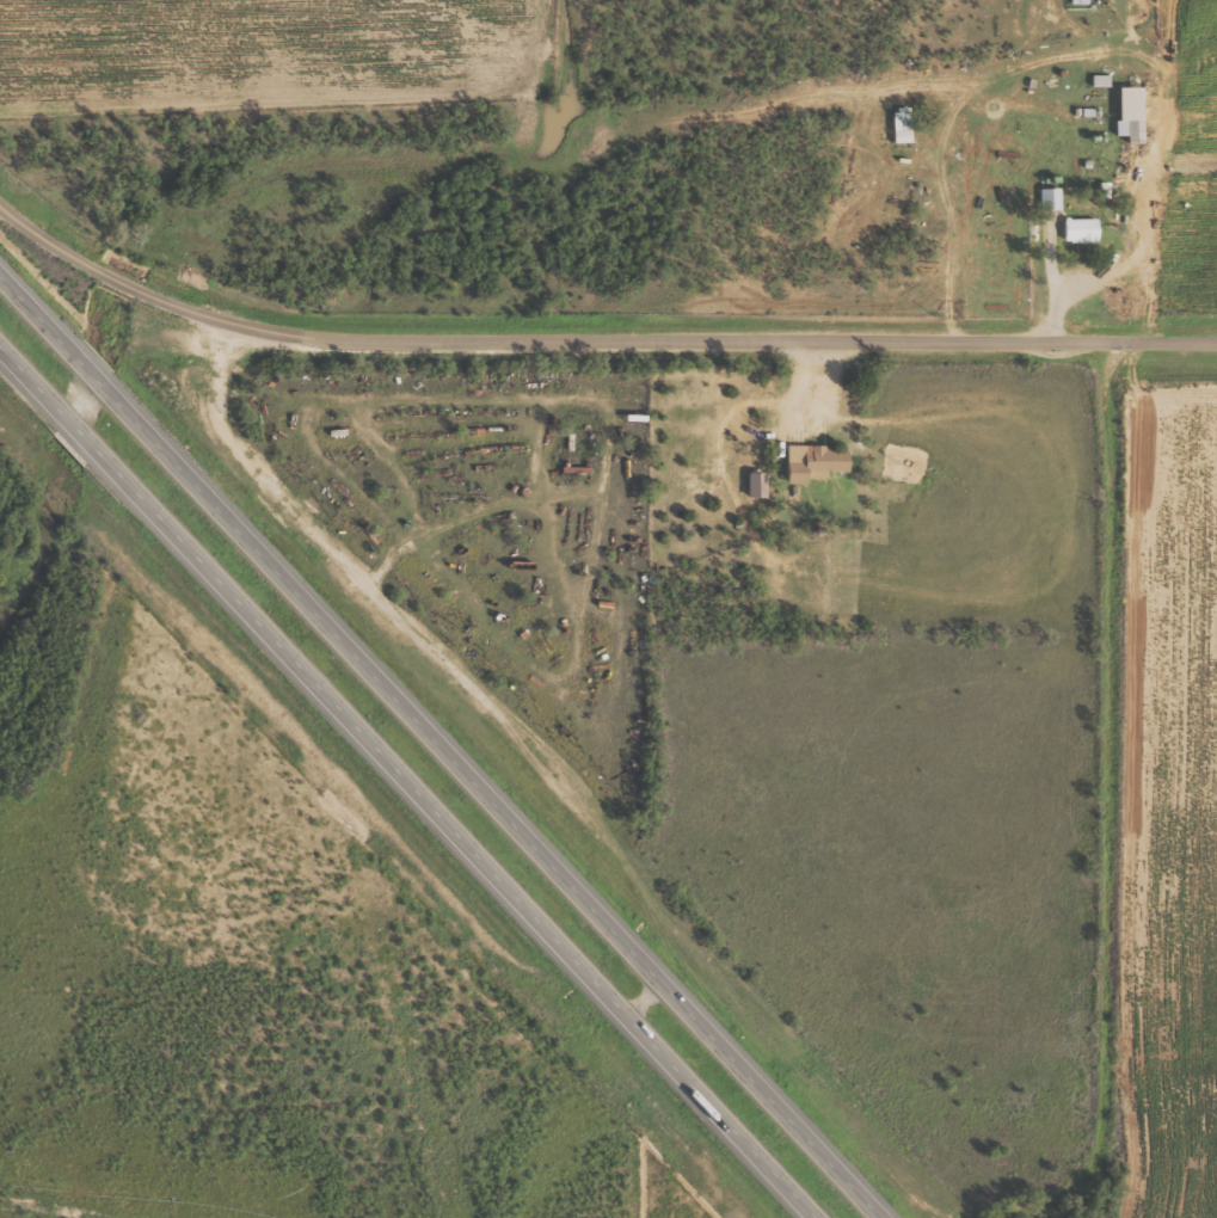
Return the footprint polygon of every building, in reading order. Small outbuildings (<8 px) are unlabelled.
[(1096,74),(1096,86),(1114,86),(1114,75),(1096,74)] [(1126,88),(1126,121),(1121,121),(1121,135),(1135,135),(1135,142),(1150,142),(1149,88),(1126,88)] [(898,112),(899,143),(917,142),(916,111),(898,112)] [(1105,183),(1105,198),(1114,198),(1114,183),(1105,183)] [(1045,190),(1046,211),(1067,210),(1065,189),(1045,190)] [(1070,220),(1070,240),(1075,240),(1075,244),(1104,242),(1104,220),(1070,220)] [(791,443),(791,481),(812,481),(812,476),(831,476),(831,470),(853,470),(853,450),(836,450),(836,443),(791,443)] [(752,470),(752,494),(772,494),(772,470),(752,470)]
